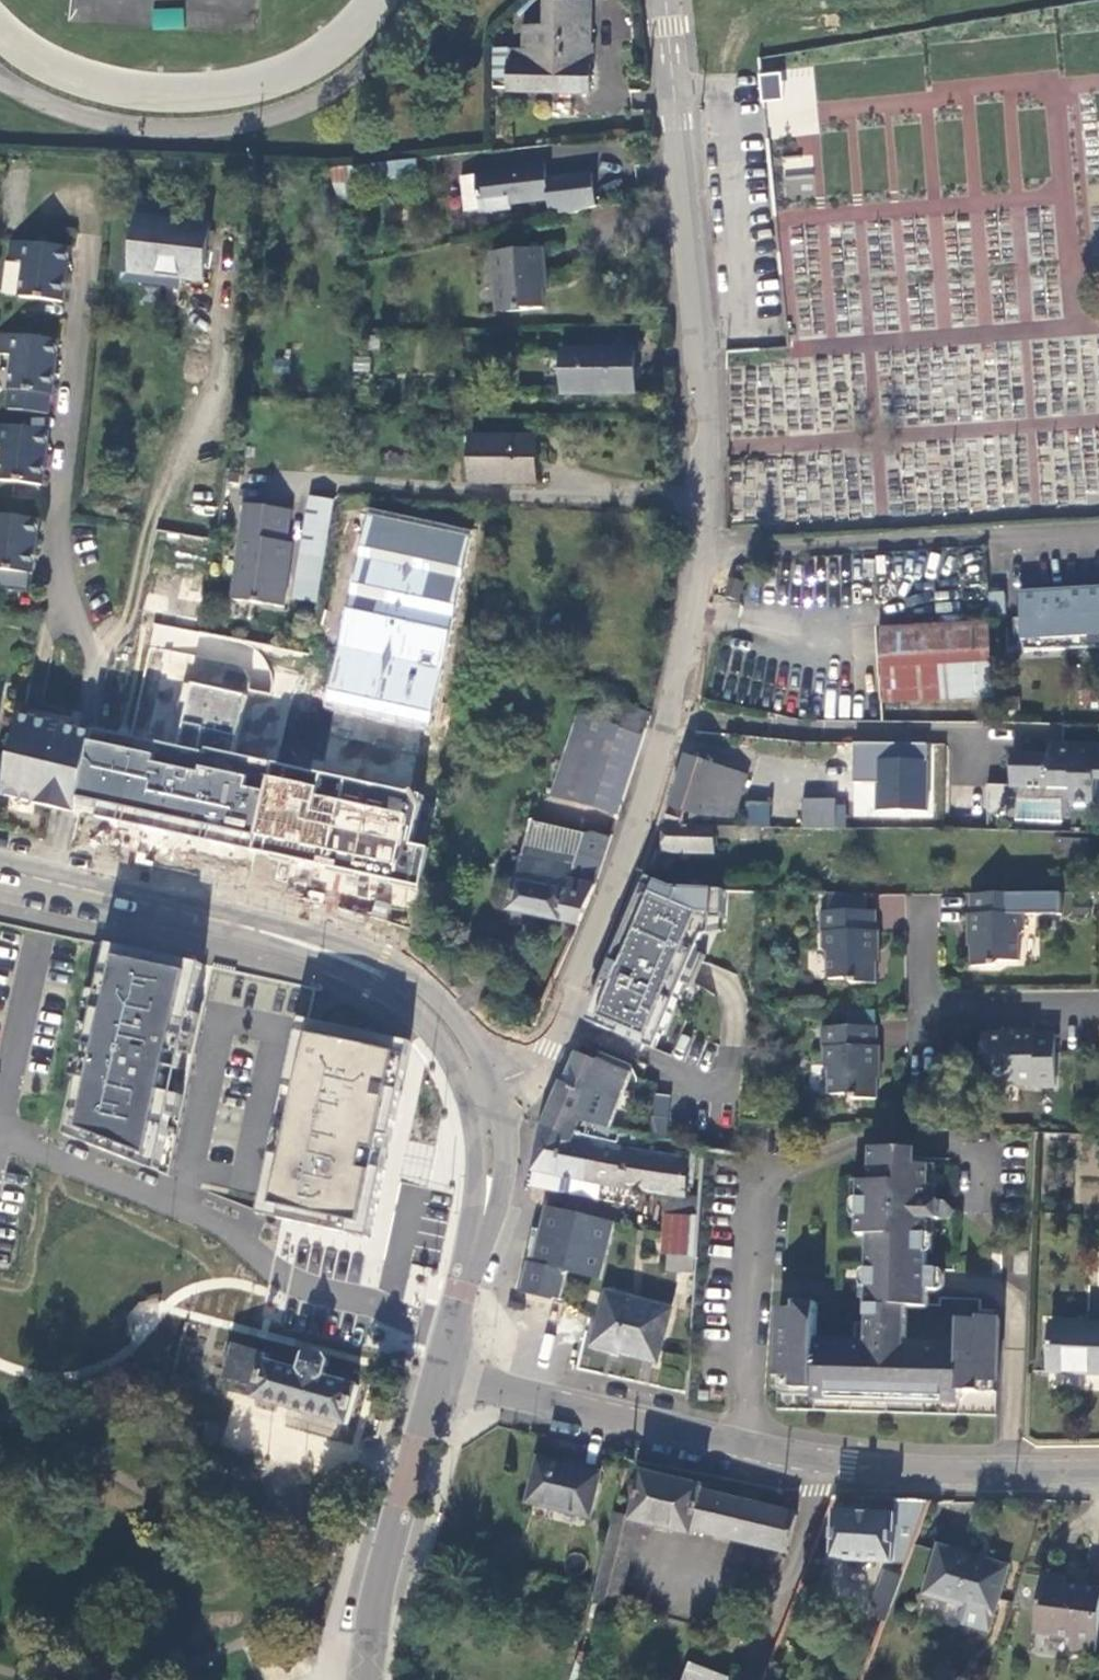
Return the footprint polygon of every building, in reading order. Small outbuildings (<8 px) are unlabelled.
[(591,96),(592,3),(549,3),(548,29),(528,28),(527,52),(510,52),(510,91),(510,95),(591,96)] [(495,91),(510,91),(510,52),(496,51),(495,91)] [(1072,192),(1098,190),(1098,80),(1063,83),(1072,192)] [(768,183),(1043,171),(1041,124),(766,136),(768,183)] [(389,161),(389,174),(415,172),(415,159),(389,161)] [(547,204),(550,222),(595,211),(591,177),(547,182),(545,166),(519,169),(519,173),(460,179),(463,214),(478,212),(479,216),(511,212),(510,207),(547,204)] [(360,202),(356,173),(342,175),(346,204),(360,202)] [(208,227),(209,214),(140,207),(138,218),(208,227)] [(208,227),(138,218),(133,265),(125,264),(123,284),(183,292),(184,281),(205,284),(211,227),(208,227)] [(10,241),(7,261),(23,263),(19,297),(61,303),(68,248),(10,241)] [(543,250),(494,255),(497,286),(501,286),(503,313),(544,310),(542,280),(545,280),(543,250)] [(0,334),(0,355),(14,356),(9,391),(52,396),(58,341),(0,334)] [(367,339),(367,350),(381,349),(381,339),(367,339)] [(634,351),(563,352),(563,397),(634,396),(634,351)] [(0,426),(0,446),(3,446),(0,468),(0,481),(40,486),(47,431),(0,426)] [(537,485),(536,440),(473,442),(472,486),(537,485)] [(297,542),(287,600),(318,604),(333,501),(304,498),(297,542)] [(230,600),(286,607),(287,600),(297,542),(288,541),(292,509),(243,503),(230,600)] [(325,702),(428,723),(470,535),(369,513),(325,702)] [(0,516),(0,571),(2,571),(0,586),(0,588),(27,591),(29,575),(32,575),(38,520),(0,516)] [(731,585),(726,603),(740,605),(744,588),(731,585)] [(1098,649),(1098,588),(1019,594),(1021,629),(1022,651),(1023,654),(1098,649)] [(1004,594),(989,595),(990,616),(1005,615),(1004,594)] [(992,698),(988,629),(879,637),(884,705),(992,698)] [(1022,651),(1021,629),(1014,630),(1015,651),(1022,651)] [(97,728),(77,817),(248,853),(268,763),(234,756),(247,696),(193,685),(180,745),(97,728)] [(617,816),(646,721),(579,700),(550,795),(617,816)] [(22,712),(3,802),(57,813),(67,815),(77,817),(97,728),(86,726),(77,723),(22,712)] [(928,812),(929,743),(857,742),(857,782),(878,783),(878,810),(928,812)] [(1094,758),(1094,747),(1062,748),(1062,757),(1050,757),(1012,756),(1012,768),(1012,787),(1068,789),(1092,789),(1092,782),(1098,782),(1098,758),(1094,758)] [(1050,748),(1050,757),(1062,757),(1062,748),(1050,748)] [(745,779),(686,758),(662,827),(695,828),(702,810),(730,819),(745,779)] [(268,763),(248,853),(418,889),(426,845),(408,841),(419,795),(268,763)] [(1091,802),(1092,789),(1068,789),(1068,802),(1091,802)] [(802,800),(802,827),(834,828),(834,806),(834,800),(802,800)] [(770,806),(749,806),(748,825),(770,826),(770,806)] [(844,806),(834,806),(834,828),(843,828),(844,806)] [(526,817),(506,910),(583,926),(603,834),(526,817)] [(733,838),(732,828),(695,828),(662,827),(662,853),(713,854),(713,838),(733,838)] [(732,828),(733,838),(753,838),(753,828),(732,828)] [(714,892),(673,890),(647,880),(590,1017),(648,1041),(699,915),(713,916),(714,892)] [(812,911),(817,911),(864,912),(864,894),(812,894),(812,911)] [(1026,914),(1026,894),(970,894),(970,912),(967,913),(966,932),(969,932),(969,964),(993,963),(1000,958),(1021,957),(1021,934),(1024,929),(1023,915),(1026,914)] [(864,912),(817,911),(818,929),(821,930),(821,949),(824,949),(826,977),(841,978),(850,982),(874,982),(874,950),(876,950),(875,931),(873,930),(872,912),(864,912)] [(215,966),(109,943),(67,1137),(168,1177),(215,966)] [(413,1040),(303,1018),(262,1216),(372,1238),(413,1040)] [(875,1028),(821,1027),(821,1049),(823,1049),(824,1065),(828,1069),(828,1094),(845,1094),(850,1099),(876,1099),(877,1067),(879,1067),(878,1047),(876,1046),(875,1028)] [(1054,1089),(1053,1033),(1033,1033),(1033,1030),(1014,1031),(1013,1033),(981,1033),(981,1058),(989,1067),(989,1082),(1012,1083),(1015,1086),(1032,1086),(1033,1089),(1054,1089)] [(563,1085),(559,1083),(540,1131),(573,1138),(578,1124),(588,1125),(608,1129),(628,1078),(617,1072),(619,1070),(603,1064),(602,1066),(576,1056),(563,1085)] [(667,1134),(670,1095),(654,1094),(651,1133),(667,1134)] [(573,1140),(573,1138),(540,1131),(534,1168),(529,1188),(601,1200),(604,1185),(668,1196),(690,1200),(692,1192),(686,1191),(689,1162),(652,1155),(643,1153),(644,1147),(634,1145),(636,1134),(608,1129),(588,1125),(582,1142),(573,1140)] [(653,1149),(644,1147),(643,1153),(652,1155),(653,1149)] [(874,1147),(873,1160),(912,1162),(912,1148),(874,1147)] [(931,1200),(932,1162),(912,1162),(873,1160),(872,1180),(861,1180),(859,1234),(869,1235),(867,1303),(869,1303),(867,1345),(813,1343),(814,1336),(817,1336),(818,1302),(798,1301),(798,1308),(781,1307),(779,1374),(955,1382),(955,1378),(965,1378),(965,1375),(978,1376),(978,1362),(982,1366),(985,1367),(989,1364),(988,1371),(998,1372),(1000,1316),(982,1315),(982,1319),(965,1319),(963,1341),(968,1341),(968,1348),(910,1346),(911,1306),(931,1306),(932,1289),(941,1290),(942,1270),(933,1270),(934,1220),(947,1221),(956,1212),(945,1201),(931,1200)] [(668,1196),(666,1217),(697,1220),(698,1202),(690,1200),(668,1196)] [(520,1292),(559,1303),(566,1274),(600,1282),(613,1228),(612,1228),(612,1225),(545,1209),(536,1245),(543,1247),(543,1248),(544,1248),(549,1252),(546,1267),(527,1263),(520,1292)] [(666,1217),(665,1236),(696,1239),(697,1220),(666,1217)] [(663,1257),(669,1257),(695,1260),(696,1239),(665,1236),(663,1257)] [(668,1273),(694,1275),(695,1260),(669,1257),(668,1273)] [(668,1313),(607,1296),(594,1346),(617,1353),(619,1344),(656,1354),(668,1313)] [(1082,1325),(1052,1324),(1049,1374),(1098,1376),(1098,1326),(1082,1325)] [(653,1364),(656,1354),(619,1344),(617,1353),(653,1364)] [(221,1391),(346,1426),(357,1388),(323,1378),(327,1364),(325,1359),(312,1355),(306,1357),(301,1373),(267,1362),(269,1356),(234,1346),(221,1391)] [(998,1384),(998,1372),(988,1371),(989,1364),(985,1367),(982,1366),(978,1362),(978,1376),(965,1375),(965,1378),(955,1378),(955,1382),(998,1384)] [(575,1471),(537,1462),(527,1503),(588,1517),(599,1474),(576,1468),(575,1471)] [(690,1528),(785,1551),(794,1515),(700,1492),(702,1486),(641,1472),(629,1517),(629,1520),(640,1523),(688,1534),(690,1528)] [(834,1561),(908,1565),(931,1503),(894,1501),(893,1517),(836,1515),(835,1538),(835,1548),(834,1561)] [(629,1517),(615,1513),(612,1524),(593,1605),(610,1609),(618,1611),(640,1523),(629,1520),(629,1517)] [(939,1549),(925,1596),(992,1616),(1007,1568),(939,1549)] [(821,1561),(809,1555),(806,1562),(817,1567),(821,1561)] [(879,1607),(875,1620),(885,1624),(899,1588),(902,1579),(886,1572),(873,1605),(879,1607)] [(1034,1635),(1073,1641),(1071,1651),(1094,1655),(1098,1618),(1098,1591),(1065,1586),(1066,1580),(1042,1576),(1034,1635)] [(706,1618),(702,1632),(713,1634),(716,1621),(706,1618)] [(753,1631),(742,1627),(738,1641),(749,1643),(753,1631)] [(727,1678),(692,1665),(687,1679),(726,1679),(727,1678)]
